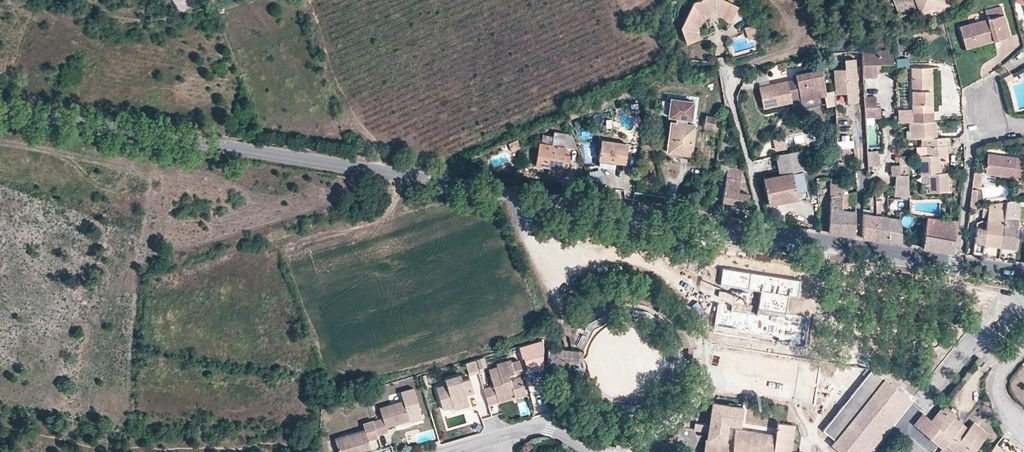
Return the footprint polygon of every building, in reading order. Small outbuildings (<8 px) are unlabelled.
[(733,19),(737,5),(725,0),(702,0),(691,4),(680,26),(687,42),(701,37),(696,28),(703,18),(715,13),(733,19)] [(896,14),(916,7),(917,9),(941,0),(891,0),(896,14)] [(965,46),(1008,33),(1000,5),(983,10),(985,17),(959,25),(965,46)] [(731,23),(733,19),(715,13),(703,18),(696,28),(701,37),(705,37),(703,27),(718,20),(731,23)] [(748,38),(758,34),(754,24),(744,28),(748,38)] [(860,54),(862,81),(875,80),(875,76),(879,76),(878,68),(894,67),(893,53),(860,54)] [(857,95),(854,54),(844,55),(845,63),(832,64),(833,87),(844,86),(845,96),(857,95)] [(794,75),(755,84),(760,106),(790,99),(789,92),(797,90),(798,97),(824,91),(818,63),(793,69),(794,75)] [(926,80),(929,80),(928,68),(908,69),(910,113),(931,112),(930,105),(927,105),(926,80)] [(690,117),(691,100),(668,98),(667,116),(675,116),(674,121),(669,121),(667,151),(692,152),(693,123),(684,122),(685,117),(690,117)] [(863,101),(863,111),(875,110),(875,101),(863,101)] [(910,118),(910,109),(897,109),(898,119),(910,118)] [(875,110),(863,111),(864,121),(880,120),(879,110),(875,110)] [(931,123),(931,112),(910,113),(911,123),(931,123)] [(701,115),(700,128),(708,128),(709,116),(701,115)] [(909,123),(910,140),(918,140),(919,148),(919,156),(917,157),(918,172),(926,172),(927,191),(949,190),(947,170),(940,171),(939,153),(947,152),(946,145),(946,138),(935,139),(935,131),(934,123),(931,123),(911,123),(909,123)] [(769,140),(777,175),(792,172),(801,170),(804,170),(797,134),(769,140)] [(839,135),(840,146),(849,145),(848,134),(839,135)] [(534,168),(559,172),(561,158),(562,150),(564,137),(551,135),(549,148),(538,147),(534,168)] [(569,137),(564,137),(562,150),(574,151),(569,137)] [(612,159),(623,160),(625,141),(599,138),(597,157),(612,159)] [(877,152),(865,152),(866,167),(877,167),(877,152)] [(974,171),(971,187),(980,188),(982,174),(1020,178),(1023,159),(989,154),(987,167),(982,166),(981,172),(974,171)] [(561,158),(559,172),(559,177),(564,178),(567,159),(561,158)] [(897,166),(898,176),(908,176),(906,158),(897,158),(897,162),(897,166)] [(715,186),(723,188),(726,166),(719,165),(715,186)] [(726,166),(723,188),(720,201),(750,206),(751,200),(744,198),(745,193),(735,192),(738,172),(731,170),(732,167),(726,166)] [(893,196),(908,196),(908,176),(898,176),(897,166),(888,166),(888,175),(893,175),(893,196)] [(801,170),(792,172),(793,177),(803,180),(801,170)] [(777,175),(762,178),(766,197),(795,192),(797,198),(806,196),(803,180),(793,177),(792,172),(777,175)] [(866,177),(855,177),(855,187),(867,185),(867,177),(866,177)] [(843,178),(837,178),(831,178),(827,233),(840,235),(842,210),(842,193),(842,190),(843,178)] [(766,197),(768,203),(797,198),(795,192),(766,197)] [(870,205),(875,205),(875,197),(868,197),(864,200),(863,205),(870,205)] [(1006,201),(1000,246),(1014,248),(1019,207),(1012,206),(1013,198),(1006,201)] [(981,243),(1000,246),(1006,201),(986,205),(984,229),(981,243)] [(862,238),(875,240),(875,209),(875,205),(870,205),(870,214),(863,213),(862,238)] [(875,240),(887,242),(887,216),(880,215),(880,209),(875,209),(875,240)] [(855,237),(855,212),(847,211),(842,210),(840,235),(855,237)] [(901,244),(901,236),(900,215),(897,214),(897,211),(893,210),(893,216),(887,216),(887,242),(901,244)] [(953,252),(957,220),(942,219),(940,235),(923,233),(921,247),(953,252)] [(980,251),(981,243),(984,229),(974,228),(971,251),(980,251)] [(729,304),(716,302),(712,329),(801,344),(806,315),(786,312),(789,294),(797,295),(799,282),(724,270),(722,285),(761,291),(757,316),(728,311),(729,304)] [(543,340),(519,346),(526,370),(543,364),(543,340)] [(582,366),(583,351),(549,350),(548,365),(582,366)] [(476,358),(466,361),(469,371),(479,368),(476,358)] [(483,388),(487,404),(498,401),(496,395),(512,390),(514,396),(527,393),(521,374),(513,377),(511,372),(522,369),(520,360),(512,362),(511,359),(497,363),(498,366),(489,368),(494,385),(483,388)] [(838,451),(859,451),(883,423),(888,428),(910,401),(871,369),(821,431),(834,442),(830,446),(838,451)] [(444,376),(446,382),(461,378),(460,373),(444,376)] [(461,378),(446,382),(436,385),(441,405),(452,403),(468,399),(465,390),(473,388),(470,376),(461,378)] [(383,417),(374,420),(379,434),(389,431),(389,426),(409,420),(408,414),(420,411),(414,389),(402,392),(404,400),(381,407),(383,417)] [(496,395),(498,401),(514,396),(512,390),(496,395)] [(468,399),(452,403),(453,407),(469,403),(468,399)] [(705,432),(704,437),(725,441),(727,422),(738,424),(741,404),(710,400),(707,423),(705,432)] [(941,404),(928,420),(924,417),(915,428),(940,448),(943,444),(953,451),(970,451),(984,435),(970,424),(965,429),(961,435),(956,431),(960,425),(951,417),(953,414),(941,404)] [(420,411),(408,414),(409,420),(410,423),(423,419),(420,411)] [(915,428),(924,417),(920,414),(911,425),(915,428)] [(379,434),(374,420),(373,418),(363,422),(365,426),(334,436),(340,451),(351,451),(358,450),(373,445),(371,437),(379,434)] [(707,423),(694,421),(693,430),(705,432),(707,423)] [(735,427),(732,442),(725,441),(704,437),(702,451),(763,451),(763,448),(788,451),(793,424),(777,421),(775,433),(761,431),(735,427)] [(888,428),(883,423),(859,451),(868,451),(888,428)] [(965,429),(960,425),(956,431),(961,435),(965,429)]
